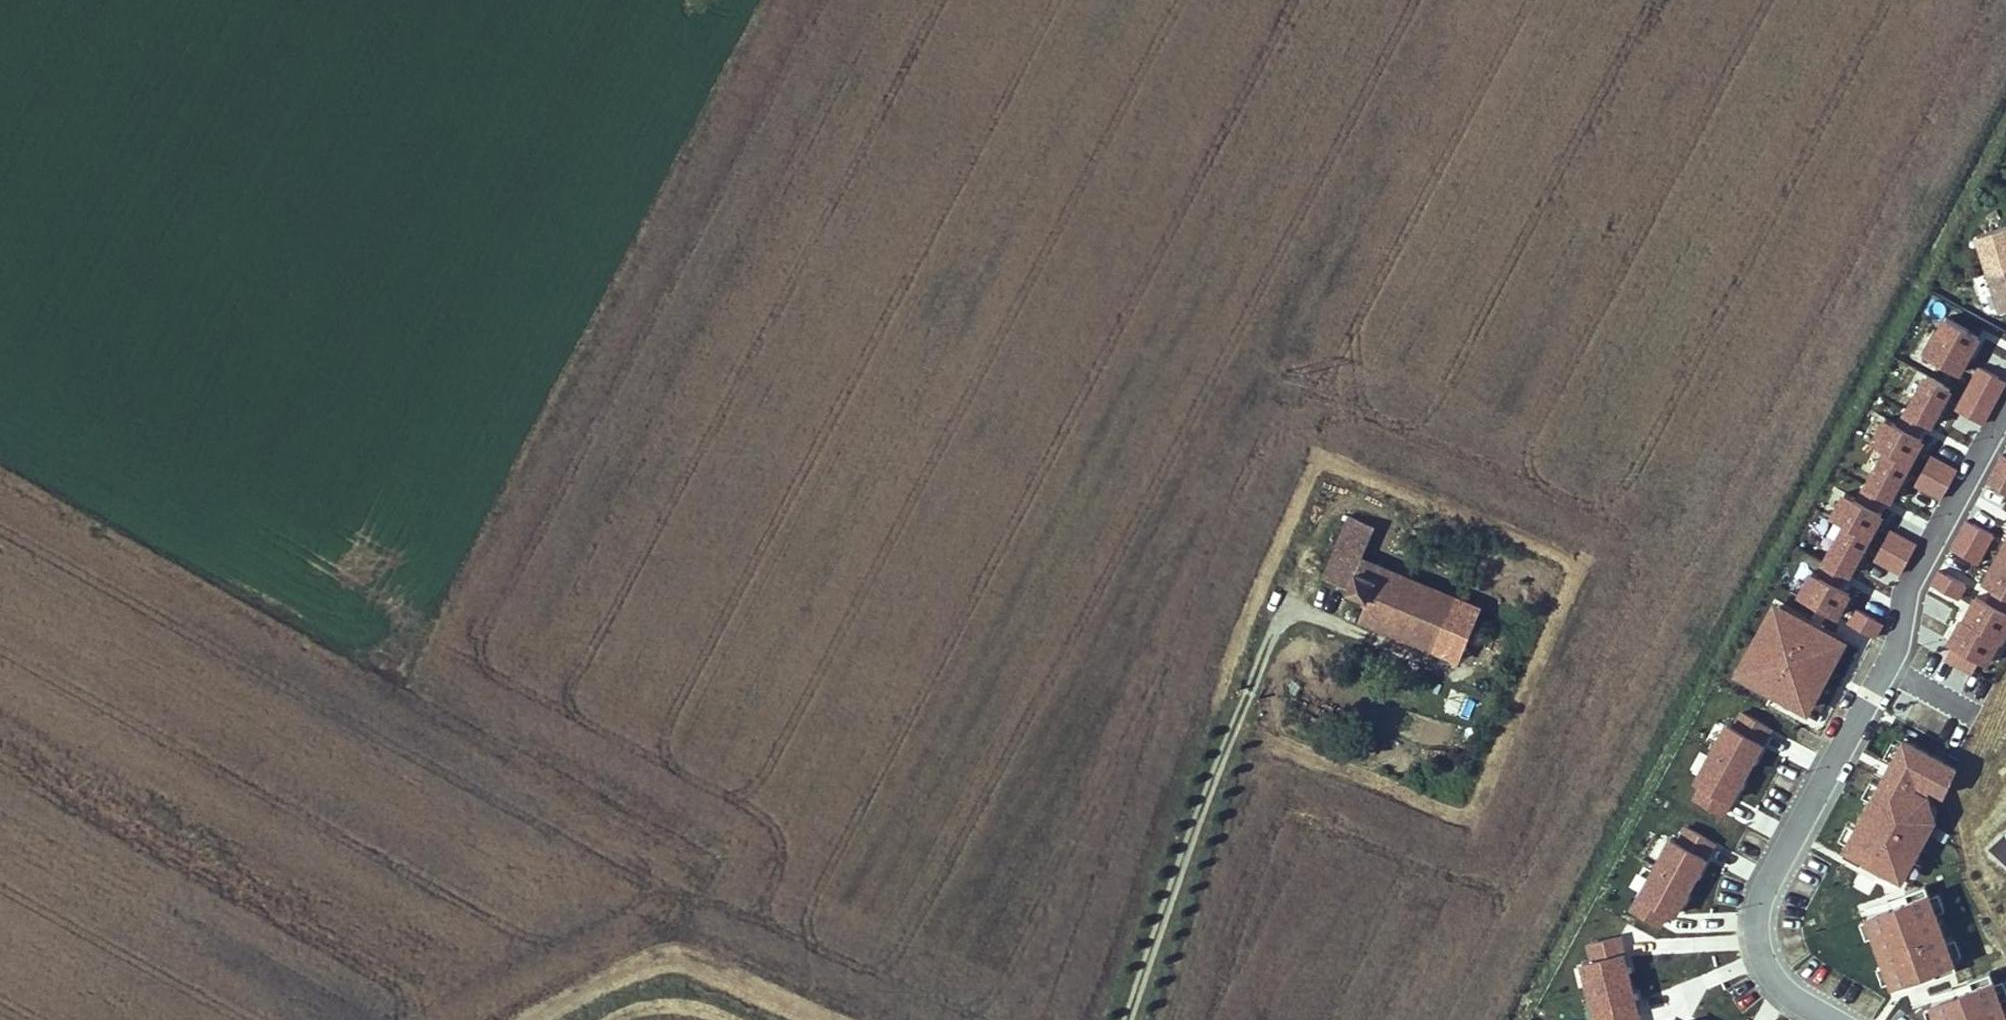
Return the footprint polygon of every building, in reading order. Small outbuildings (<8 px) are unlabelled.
[(1977,234),(2001,311),(2005,309),(2005,225),(1977,234)] [(1350,515),(1336,550),(1361,560),(1375,526),(1350,515)] [(1360,617),(1435,649),(1456,599),(1362,558),(1361,560),(1336,550),(1324,577),(1349,588),(1348,590),(1368,598),(1360,617)] [(1986,660),(2005,620),(2005,611),(1975,596),(1951,642),(1986,660)] [(1944,927),(1913,943),(1928,971),(1958,956),(1944,927)]
